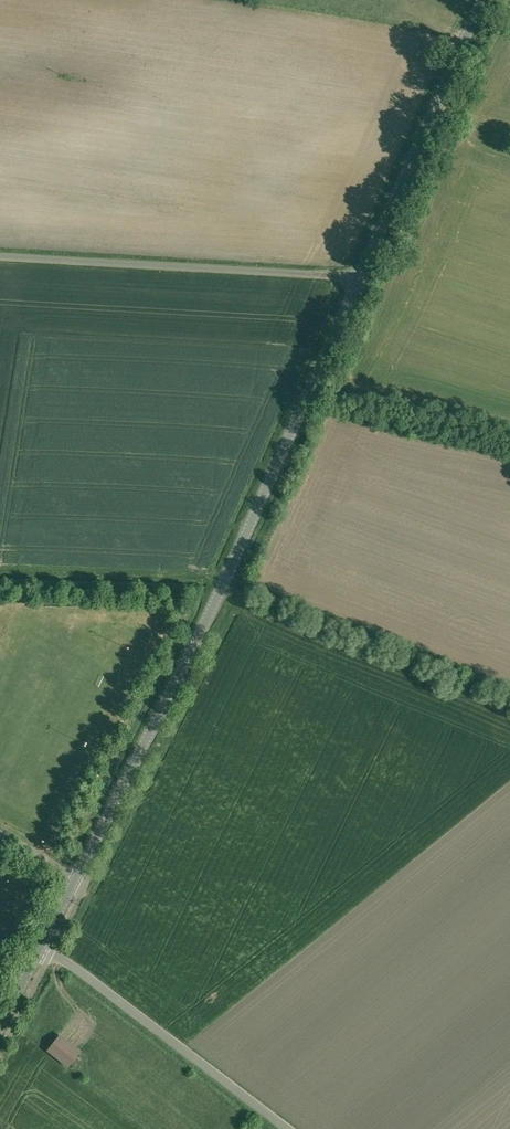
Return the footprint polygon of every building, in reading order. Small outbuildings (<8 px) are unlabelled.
[(82,1052),(61,1036),(49,1052),(70,1068),(82,1052)]
